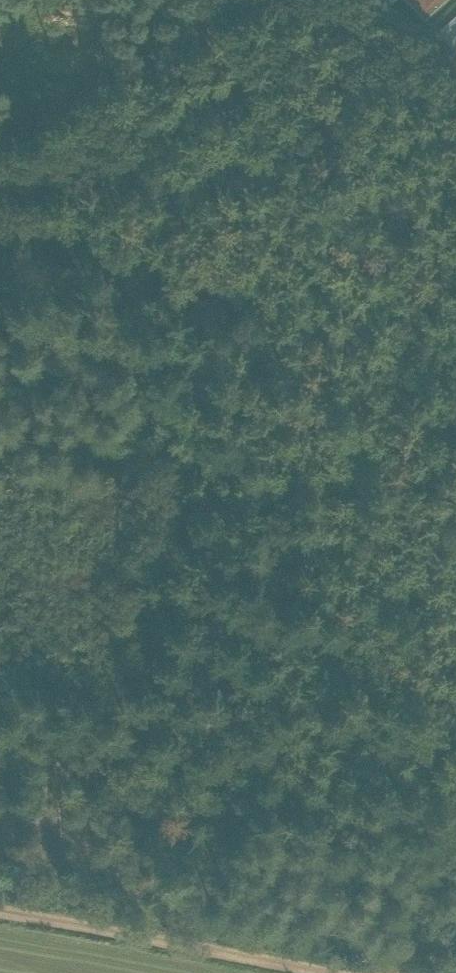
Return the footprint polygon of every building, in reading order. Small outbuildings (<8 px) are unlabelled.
[(424,18),(443,0),(407,0),(424,18)] [(437,32),(455,52),(455,15),(437,32)]
